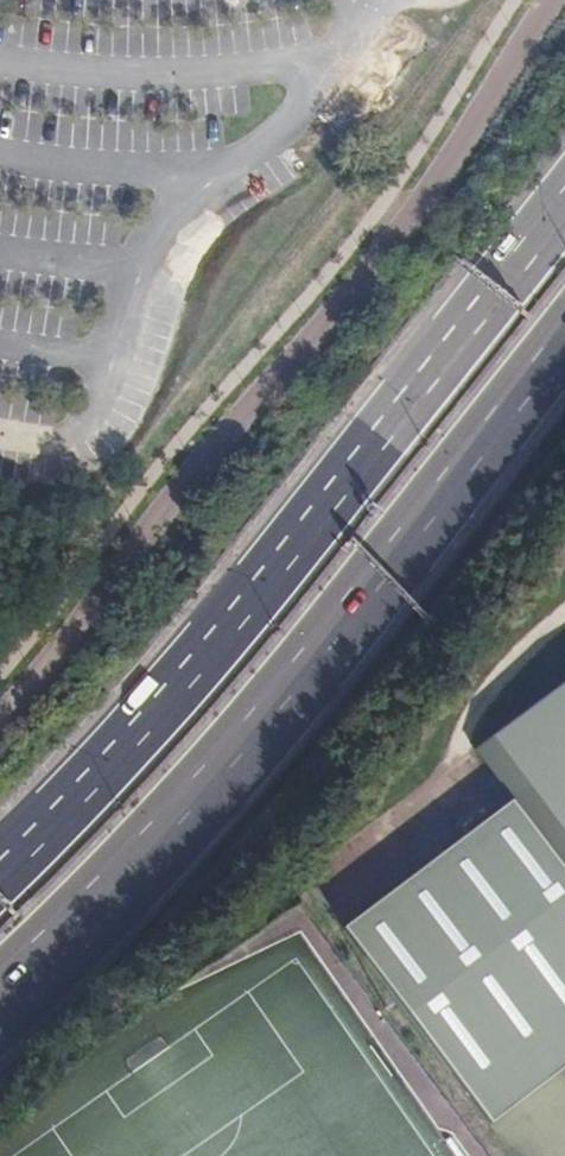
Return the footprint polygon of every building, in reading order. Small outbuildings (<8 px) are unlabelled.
[(470,753),(507,803),(341,939),(492,1133),(564,1076),(564,680),(470,753)]
